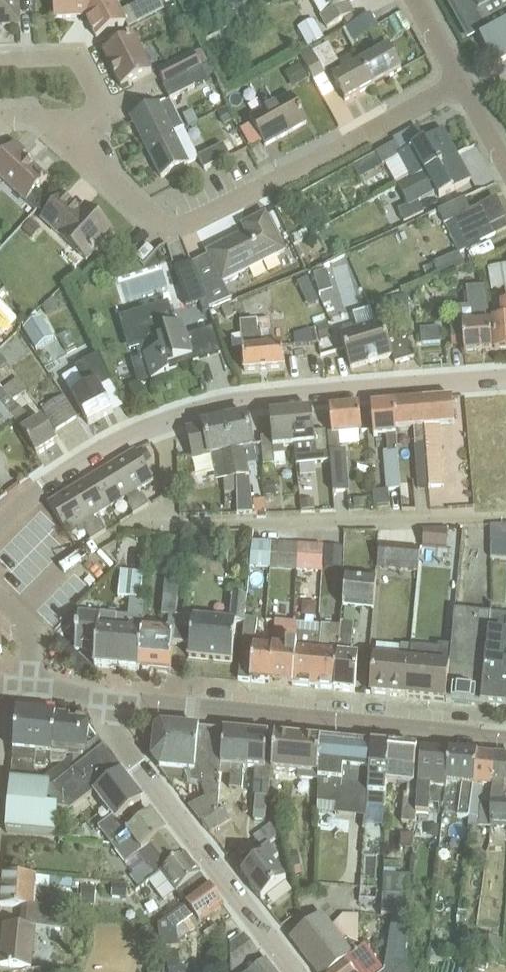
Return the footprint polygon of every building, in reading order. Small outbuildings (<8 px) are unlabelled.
[(19,0),(0,0),(0,26),(20,25),(19,0)] [(114,0),(54,0),(55,20),(87,18),(97,39),(127,24),(129,29),(138,24),(165,11),(159,0),(142,0),(120,11),(114,0)] [(334,10),(321,17),(328,29),(353,15),(347,4),(354,0),(328,0),(334,10)] [(478,33),(495,65),(505,59),(505,0),(452,0),(472,36),(478,33)] [(361,63),(374,86),(402,71),(389,48),(371,15),(346,28),(352,40),(367,32),(379,54),(361,63)] [(308,49),(325,40),(315,20),(297,30),(308,49)] [(138,24),(129,29),(133,38),(135,37),(142,33),(138,24)] [(122,88),(152,73),(135,37),(133,38),(104,52),(122,88)] [(374,86),(361,63),(346,72),(335,51),(331,42),(313,52),(311,49),(300,55),(314,81),(325,75),(329,82),(333,79),(346,102),(374,86)] [(202,68),(209,65),(202,50),(194,54),(159,71),(166,86),(189,75),(202,68)] [(300,63),(284,72),(292,87),(308,78),(300,63)] [(202,68),(189,75),(189,76),(164,88),(169,99),(170,101),(195,88),(194,86),(207,79),(206,78),(213,74),(209,65),(202,68)] [(292,95),(250,119),(253,124),(263,143),(265,147),(307,123),(292,95)] [(170,101),(169,99),(159,104),(132,118),(147,148),(185,129),(170,101)] [(217,115),(222,126),(231,121),(226,111),(217,115)] [(185,129),(147,148),(162,178),(189,165),(187,161),(198,156),(185,129)] [(402,153),(398,155),(400,157),(413,180),(427,172),(458,155),(444,130),(411,148),(402,153)] [(34,194),(48,179),(24,156),(26,153),(16,143),(0,160),(0,178),(27,202),(34,210),(42,201),(34,194)] [(396,143),(377,153),(383,166),(400,157),(398,155),(402,153),(396,143)] [(205,171),(230,158),(224,146),(199,158),(205,171)] [(377,153),(366,159),(372,172),(383,166),(377,153)] [(410,205),(399,210),(405,223),(425,213),(421,204),(439,195),(441,198),(472,180),(458,155),(427,172),(413,180),(400,187),(410,205)] [(43,220),(87,261),(113,233),(86,208),(82,212),(65,196),(43,220)] [(440,212),(446,225),(459,253),(460,253),(468,250),(468,251),(481,245),(480,242),(496,235),(492,226),(505,220),(505,218),(497,199),(471,212),(465,200),(440,212)] [(193,264),(205,300),(208,309),(230,300),(222,283),(285,252),(266,214),(250,222),(254,229),(207,253),(209,256),(193,264)] [(22,231),(30,238),(39,229),(30,222),(22,231)] [(325,252),(338,245),(329,229),(316,237),(325,252)] [(297,233),(291,236),(295,243),(301,240),(309,236),(305,230),(298,234),(297,233)] [(146,281),(167,271),(158,250),(103,274),(114,299),(135,290),(138,295),(150,290),(146,281)] [(441,278),(466,266),(460,253),(459,253),(434,264),(441,278)] [(186,307),(205,300),(193,264),(174,271),(186,307)] [(505,287),(505,267),(490,269),(493,289),(505,287)] [(309,279),(299,284),(304,295),(314,291),(309,279)] [(458,306),(459,319),(451,320),(453,346),(465,345),(466,353),(493,351),(491,323),(486,286),(467,287),(469,306),(458,306)] [(391,317),(409,316),(409,296),(391,297),(391,317)] [(52,298),(42,308),(46,316),(58,309),(52,298)] [(505,350),(505,303),(503,303),(504,319),(493,320),(496,351),(505,350)] [(229,304),(221,307),(227,320),(234,317),(229,304)] [(213,326),(212,325),(186,334),(182,322),(175,324),(170,310),(168,311),(166,305),(122,320),(131,347),(136,346),(140,359),(133,361),(141,384),(170,374),(166,362),(192,354),(194,361),(221,352),(213,326)] [(389,340),(382,321),(374,324),(369,309),(354,314),(359,329),(341,335),(351,369),(393,357),(395,364),(415,358),(405,335),(389,340)] [(23,331),(35,351),(53,339),(40,320),(23,331)] [(272,347),(271,332),(270,320),(241,322),(246,372),(285,368),(283,346),(272,347)] [(330,334),(327,324),(315,328),(319,338),(330,334)] [(421,329),(422,345),(441,344),(440,329),(421,329)] [(312,351),(316,369),(329,366),(325,348),(312,351)] [(72,396),(89,426),(113,413),(100,389),(112,383),(99,355),(75,367),(86,388),(72,396)] [(0,390),(0,403),(15,420),(38,455),(59,442),(44,419),(33,425),(26,413),(25,414),(17,404),(17,405),(2,388),(0,390)] [(64,395),(42,409),(56,431),(77,417),(64,395)] [(454,424),(452,399),(423,401),(430,488),(445,487),(442,447),(440,447),(439,426),(454,424)] [(423,401),(394,403),(396,429),(418,427),(419,432),(415,434),(416,445),(415,445),(419,489),(430,488),(423,401)] [(15,420),(0,403),(0,434),(15,420)] [(396,429),(394,403),(372,405),(374,436),(388,435),(389,452),(385,452),(388,491),(401,490),(396,429)] [(363,432),(361,406),(330,408),(332,433),(329,433),(334,493),(350,491),(346,450),(341,451),(340,434),(363,432)] [(313,411),(292,413),(296,446),(297,465),(329,462),(328,455),(326,431),(315,432),(313,411)] [(296,446),(292,413),(270,415),(272,436),(261,438),(264,465),(286,463),(285,455),(284,447),(296,446)] [(237,476),(237,477),(249,474),(244,448),(253,446),(247,417),(226,422),(237,476)] [(204,430),(189,434),(194,458),(209,455),(213,472),(222,470),(224,481),(225,493),(237,493),(236,480),(236,477),(237,477),(237,476),(226,422),(204,427),(204,430)] [(114,464),(142,510),(149,506),(144,496),(139,495),(137,491),(155,480),(136,451),(114,464)] [(114,464),(93,477),(111,507),(126,497),(129,501),(128,504),(134,515),(142,510),(114,464)] [(93,477),(72,490),(100,536),(107,531),(102,523),(97,521),(94,517),(111,507),(93,477)] [(237,493),(237,515),(253,514),(249,480),(236,480),(237,493)] [(264,484),(266,496),(274,495),(273,483),(264,484)] [(100,536),(72,490),(49,504),(68,534),(84,524),(86,528),(86,532),(91,541),(100,536)] [(388,491),(373,492),(374,507),(389,505),(388,491)] [(355,500),(355,509),(367,509),(367,500),(355,500)] [(314,510),(314,501),(301,502),(302,511),(314,510)] [(422,531),(421,546),(445,548),(447,530),(422,531)] [(79,534),(71,539),(77,549),(85,545),(79,534)] [(270,571),(272,544),(253,543),(252,570),(270,571)] [(298,545),(272,544),(270,571),(297,573),(298,545)] [(20,581),(30,571),(3,545),(0,548),(0,561),(20,581)] [(298,545),(297,573),(318,574),(320,546),(298,545)] [(342,566),(343,547),(325,546),(324,565),(342,566)] [(418,572),(420,550),(380,546),(378,568),(418,572)] [(490,547),(491,557),(505,559),(505,548),(490,547)] [(139,671),(140,671),(143,632),(146,599),(142,599),(144,574),(121,572),(119,599),(131,600),(130,615),(131,615),(130,619),(79,614),(77,627),(76,638),(77,638),(75,651),(96,653),(95,667),(114,669),(114,670),(120,671),(120,670),(139,672),(139,671)] [(374,612),(377,591),(378,579),(346,576),(345,588),(344,607),(344,609),(374,612)] [(143,632),(140,671),(172,674),(174,646),(177,617),(180,585),(167,583),(164,616),(171,616),(170,628),(162,627),(161,634),(143,632)] [(231,622),(177,617),(174,646),(190,647),(189,658),(233,662),(237,623),(245,624),(247,598),(234,597),(231,622)] [(293,621),(304,621),(304,604),(293,604),(293,621)] [(451,648),(447,703),(482,706),(491,615),(455,612),(451,648)] [(482,706),(505,708),(505,616),(491,615),(484,683),(482,706)] [(245,624),(239,681),(252,682),(270,684),(272,668),(273,651),(260,650),(261,639),(256,639),(257,628),(258,620),(245,618),(245,624)] [(266,620),(265,630),(275,630),(275,629),(276,620),(266,620)] [(272,668),(270,684),(293,686),(295,671),(296,650),(298,639),(295,622),(276,620),(275,629),(275,630),(275,640),(273,651),(272,668)] [(295,671),(293,686),(316,688),(317,674),(320,645),(321,640),(322,625),(295,622),(298,639),(296,650),(295,671)] [(335,690),(355,692),(358,657),(350,656),(354,624),(342,623),(342,627),(339,654),(335,690)] [(342,627),(322,625),(321,640),(320,645),(317,674),(316,688),(335,690),(339,654),(342,627)] [(410,662),(412,644),(412,643),(403,642),(403,644),(377,642),(372,694),(407,697),(410,662)] [(451,648),(412,644),(410,662),(407,697),(446,701),(446,703),(447,703),(451,648)] [(53,763),(57,715),(18,712),(13,765),(14,782),(34,784),(36,768),(46,769),(48,754),(52,754),(52,763),(53,763)] [(71,717),(57,715),(53,763),(61,764),(67,761),(67,756),(75,757),(73,772),(106,747),(99,738),(87,747),(85,747),(85,740),(89,740),(90,725),(88,721),(71,720),(71,717)] [(221,776),(225,732),(162,726),(156,730),(153,760),(160,769),(186,772),(185,782),(201,784),(205,799),(190,807),(203,824),(217,814),(221,776)] [(225,732),(222,765),(232,766),(231,776),(230,789),(243,790),(244,778),(245,768),(248,768),(252,734),(225,732)] [(252,734),(248,768),(254,769),(253,783),(252,797),(255,797),(253,822),(266,822),(267,798),(269,798),(272,771),(272,770),(266,769),(269,736),(252,734)] [(318,781),(322,741),(275,737),(272,770),(272,771),(301,773),(300,779),(318,781)] [(322,741),(318,781),(319,803),(341,805),(343,784),(368,787),(372,746),(322,741)] [(366,806),(384,808),(387,782),(388,782),(388,777),(392,748),(372,746),(368,787),(366,806)] [(34,784),(14,782),(12,807),(32,809),(57,811),(70,812),(96,792),(121,773),(124,771),(106,747),(73,772),(51,789),(49,789),(49,785),(34,784)] [(388,777),(388,782),(399,783),(399,785),(409,786),(408,795),(405,795),(402,823),(415,824),(416,818),(416,814),(423,750),(421,751),(403,749),(398,748),(392,748),(388,777)] [(451,753),(423,750),(416,814),(429,816),(432,790),(446,791),(447,784),(451,753)] [(479,756),(451,753),(447,784),(446,791),(444,816),(458,818),(470,819),(475,786),(476,787),(479,756)] [(475,786),(470,819),(479,820),(479,827),(491,828),(492,807),(494,789),(498,757),(479,756),(476,787),(475,786)] [(494,789),(492,807),(491,828),(505,829),(505,807),(502,806),(504,791),(505,791),(505,758),(498,757),(494,789)] [(121,773),(96,792),(114,816),(99,827),(112,844),(132,829),(122,817),(143,801),(121,773)] [(32,809),(12,807),(9,833),(29,835),(54,837),(57,811),(32,809)] [(226,810),(217,814),(203,824),(210,833),(232,822),(226,810)] [(152,813),(132,829),(112,844),(126,863),(139,853),(147,864),(134,874),(143,886),(147,882),(183,855),(166,833),(167,832),(152,813)] [(415,824),(415,826),(426,827),(427,819),(416,818),(415,824)] [(270,825),(254,838),(262,849),(278,836),(270,825)] [(70,830),(69,838),(83,840),(84,832),(70,830)] [(249,885),(262,902),(286,883),(271,863),(279,857),(269,844),(249,859),(254,866),(241,875),(242,876),(244,875),(251,884),(249,885)] [(451,864),(453,851),(429,847),(426,859),(451,864)] [(353,875),(367,875),(368,850),(353,850),(353,875)] [(296,853),(287,856),(290,869),(300,866),(296,853)] [(183,855),(147,882),(163,903),(178,892),(178,893),(179,893),(185,901),(190,898),(192,900),(211,887),(185,854),(183,855)] [(24,907),(47,909),(49,892),(43,891),(43,887),(71,890),(71,881),(4,874),(2,906),(24,907)] [(410,896),(411,876),(385,875),(384,895),(410,896)] [(348,883),(317,881),(316,902),(347,903),(348,883)] [(113,885),(112,898),(127,899),(128,886),(113,885)] [(95,887),(82,887),(81,906),(95,906),(95,887)] [(192,900),(158,926),(161,951),(179,949),(179,943),(201,926),(200,924),(224,906),(210,887),(192,900)] [(374,912),(394,912),(394,898),(374,898),(374,912)] [(47,909),(24,907),(22,927),(6,925),(1,965),(32,968),(36,928),(64,931),(66,911),(47,909)] [(458,911),(457,925),(465,926),(466,912),(458,911)] [(365,948),(347,940),(343,944),(322,916),(291,939),(316,971),(334,971),(365,948)] [(405,968),(408,920),(393,919),(385,971),(412,971),(407,967),(405,968)] [(232,944),(235,971),(272,971),(245,935),(232,944)] [(502,940),(478,938),(478,941),(477,954),(500,957),(502,940)] [(456,939),(455,952),(477,954),(478,941),(456,939)] [(334,971),(383,971),(376,962),(365,948),(334,971)] [(179,951),(166,952),(168,968),(181,967),(179,951)] [(432,953),(431,965),(442,966),(443,954),(432,953)] [(475,970),(482,971),(486,971),(489,962),(478,959),(475,970)]
